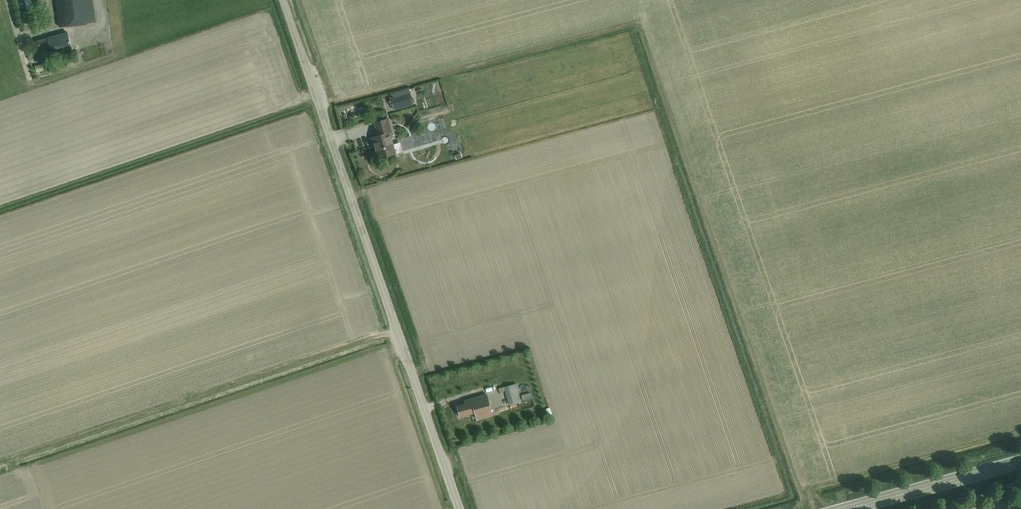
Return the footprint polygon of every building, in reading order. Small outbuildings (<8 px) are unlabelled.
[(26,9),(32,7),(30,0),(24,0),(26,9)] [(59,27),(93,22),(90,0),(55,0),(59,27)] [(51,56),(62,53),(72,51),(67,33),(58,36),(38,40),(40,48),(49,46),(51,56)] [(29,61),(37,59),(35,50),(27,52),(29,61)] [(47,69),(46,63),(34,66),(36,72),(47,69)] [(409,92),(390,98),(393,110),(413,104),(409,92)] [(378,158),(388,155),(395,153),(389,133),(391,132),(387,119),(374,123),(378,135),(374,137),(376,145),(374,146),(378,158)] [(521,382),(498,388),(499,392),(505,391),(508,405),(521,402),(517,387),(522,386),(521,382)] [(530,392),(521,395),(522,401),(532,398),(530,392)] [(459,417),(469,414),(474,412),(476,419),(491,414),(485,395),(464,401),(465,404),(456,406),(459,417)]
